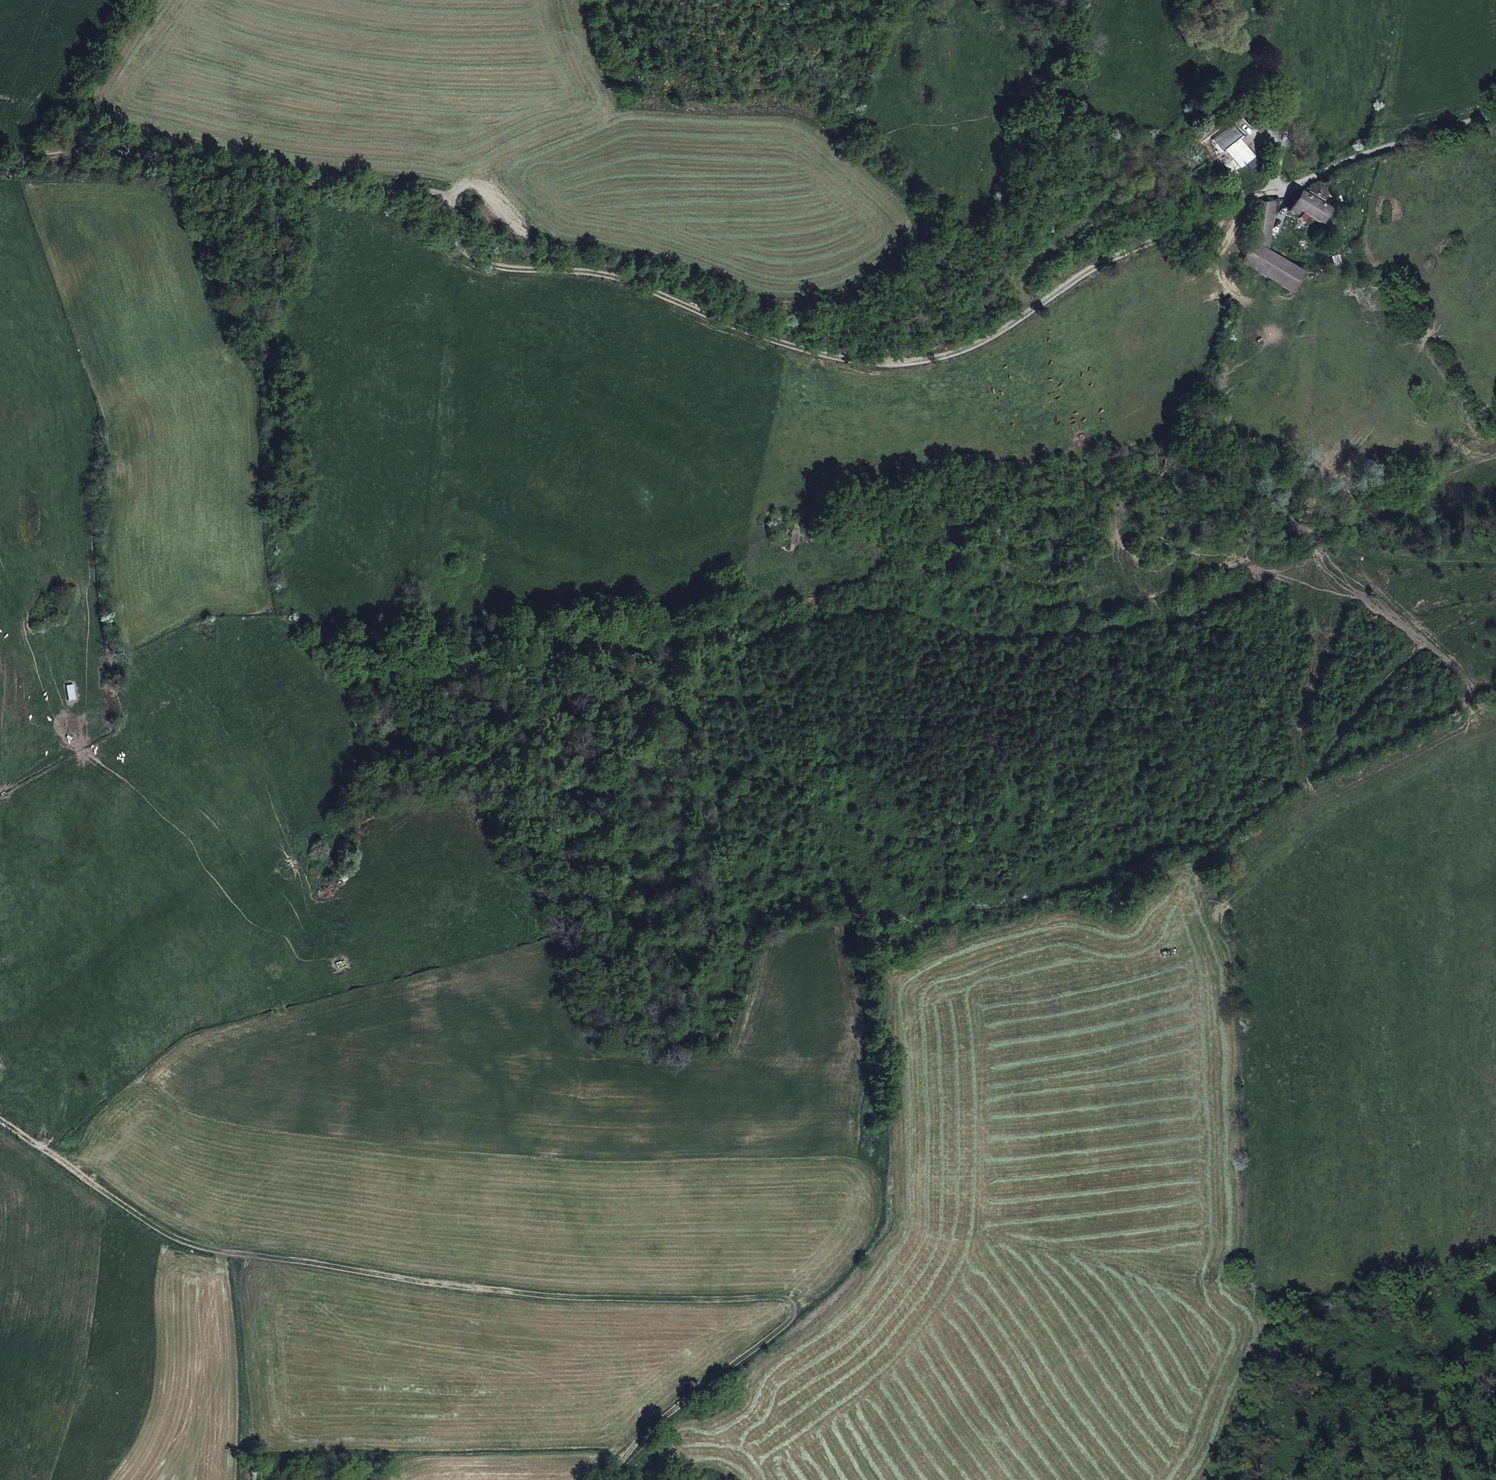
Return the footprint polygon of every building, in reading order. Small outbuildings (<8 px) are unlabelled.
[(1258,165),(1238,140),(1225,150),(1240,168),(1244,165),(1250,172),(1258,165)] [(1299,193),(1288,211),(1294,215),(1297,210),(1318,223),(1327,210),(1320,206),(1327,193),(1313,184),(1305,196),(1299,193)] [(1255,204),(1251,242),(1266,252),(1273,201),(1255,204)] [(1251,242),(1241,262),(1288,292),(1301,273),(1266,252),(1251,242)] [(1304,265),(1301,273),(1323,273),(1324,267),(1304,265)]
